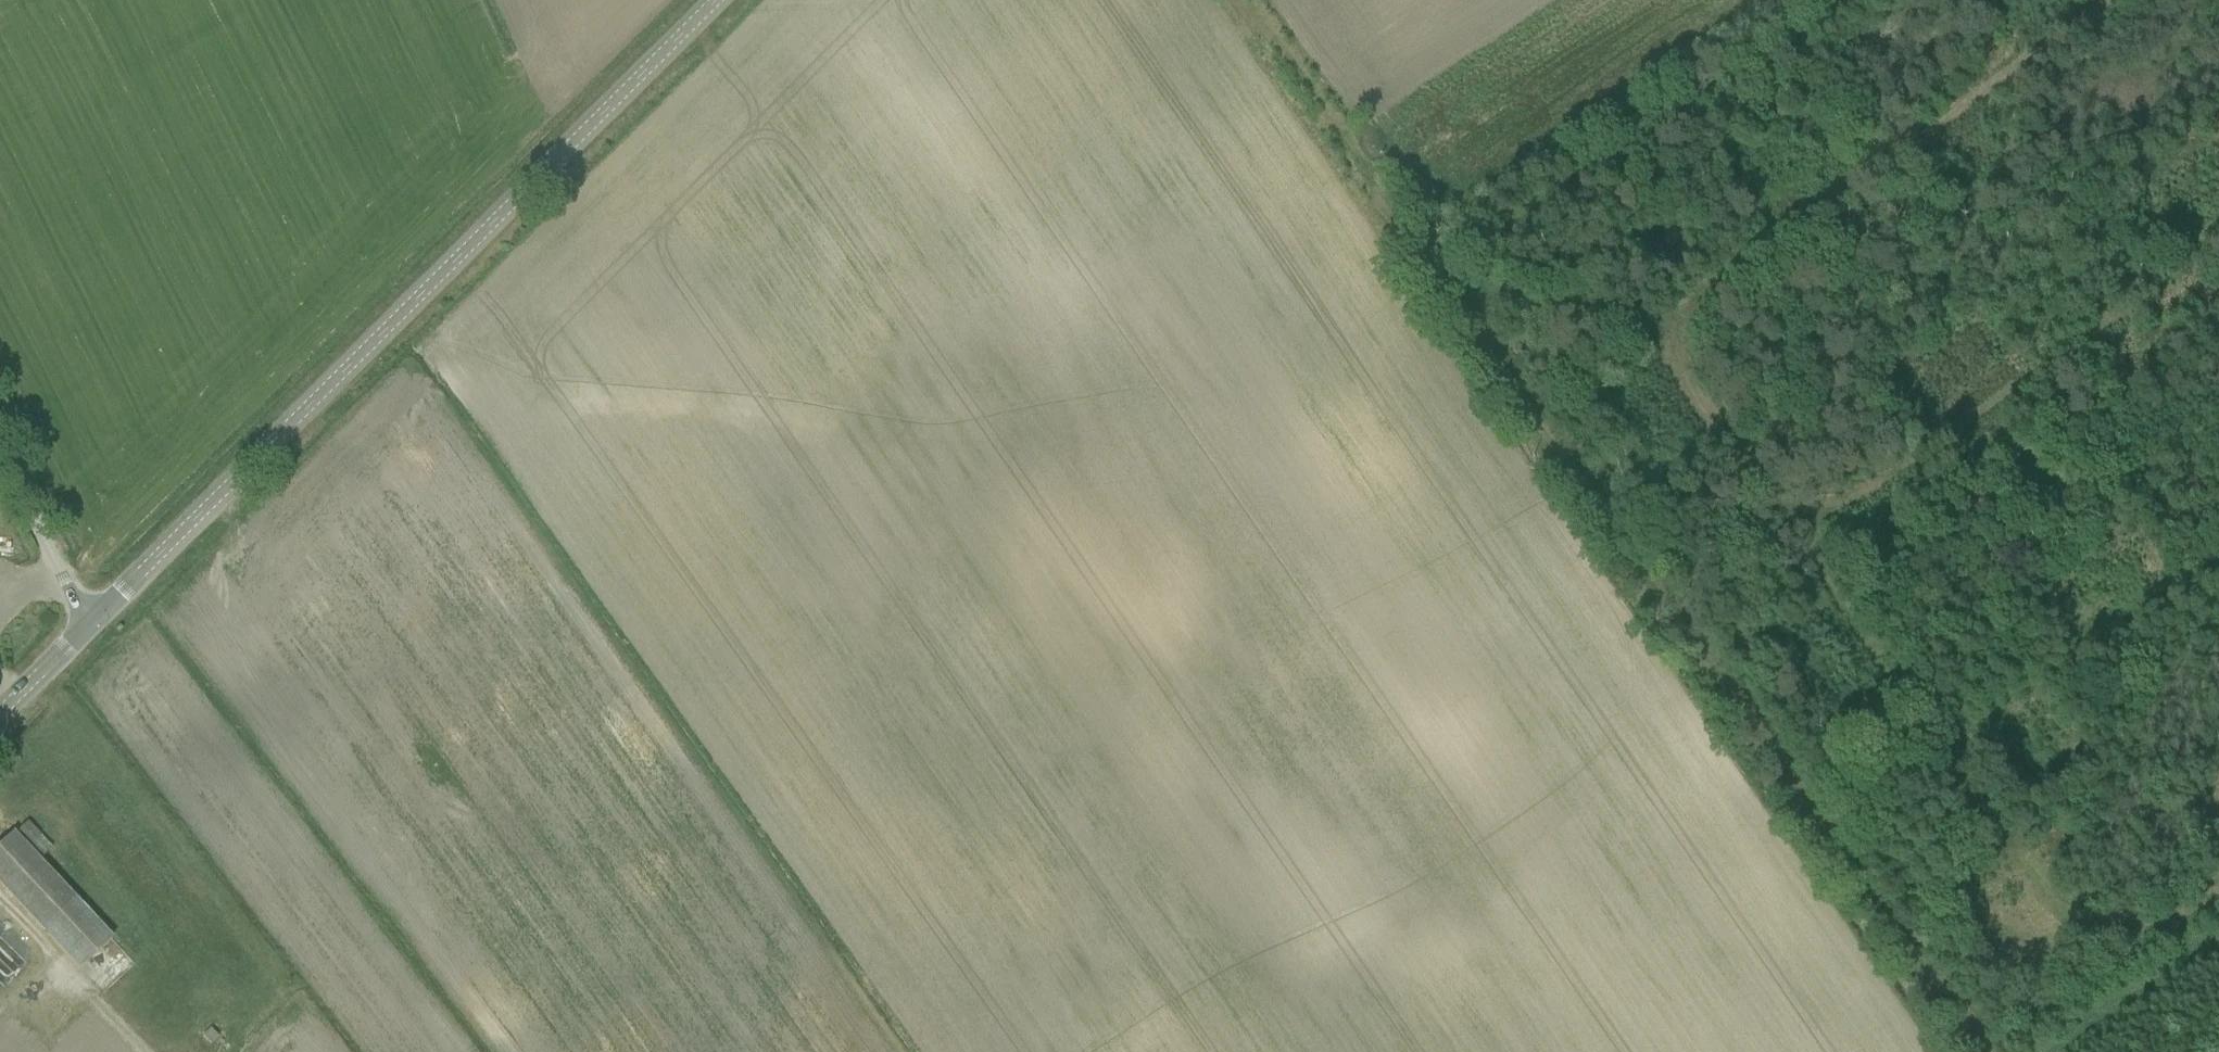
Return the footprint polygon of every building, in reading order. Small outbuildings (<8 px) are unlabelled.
[(13,834),(0,846),(0,884),(78,967),(110,938),(13,834)]
